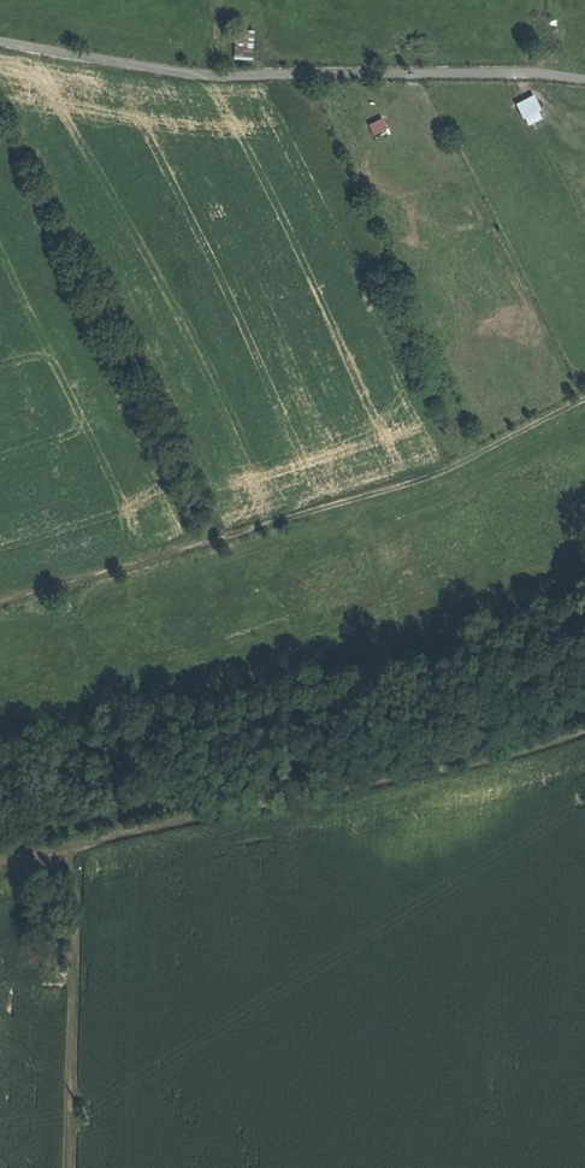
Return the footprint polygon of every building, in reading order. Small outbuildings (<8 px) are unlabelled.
[(236,30),(236,58),(256,58),(255,30),(236,30)] [(527,124),(545,117),(536,94),(518,101),(527,124)] [(374,134),(389,130),(386,117),(370,122),(374,134)]
